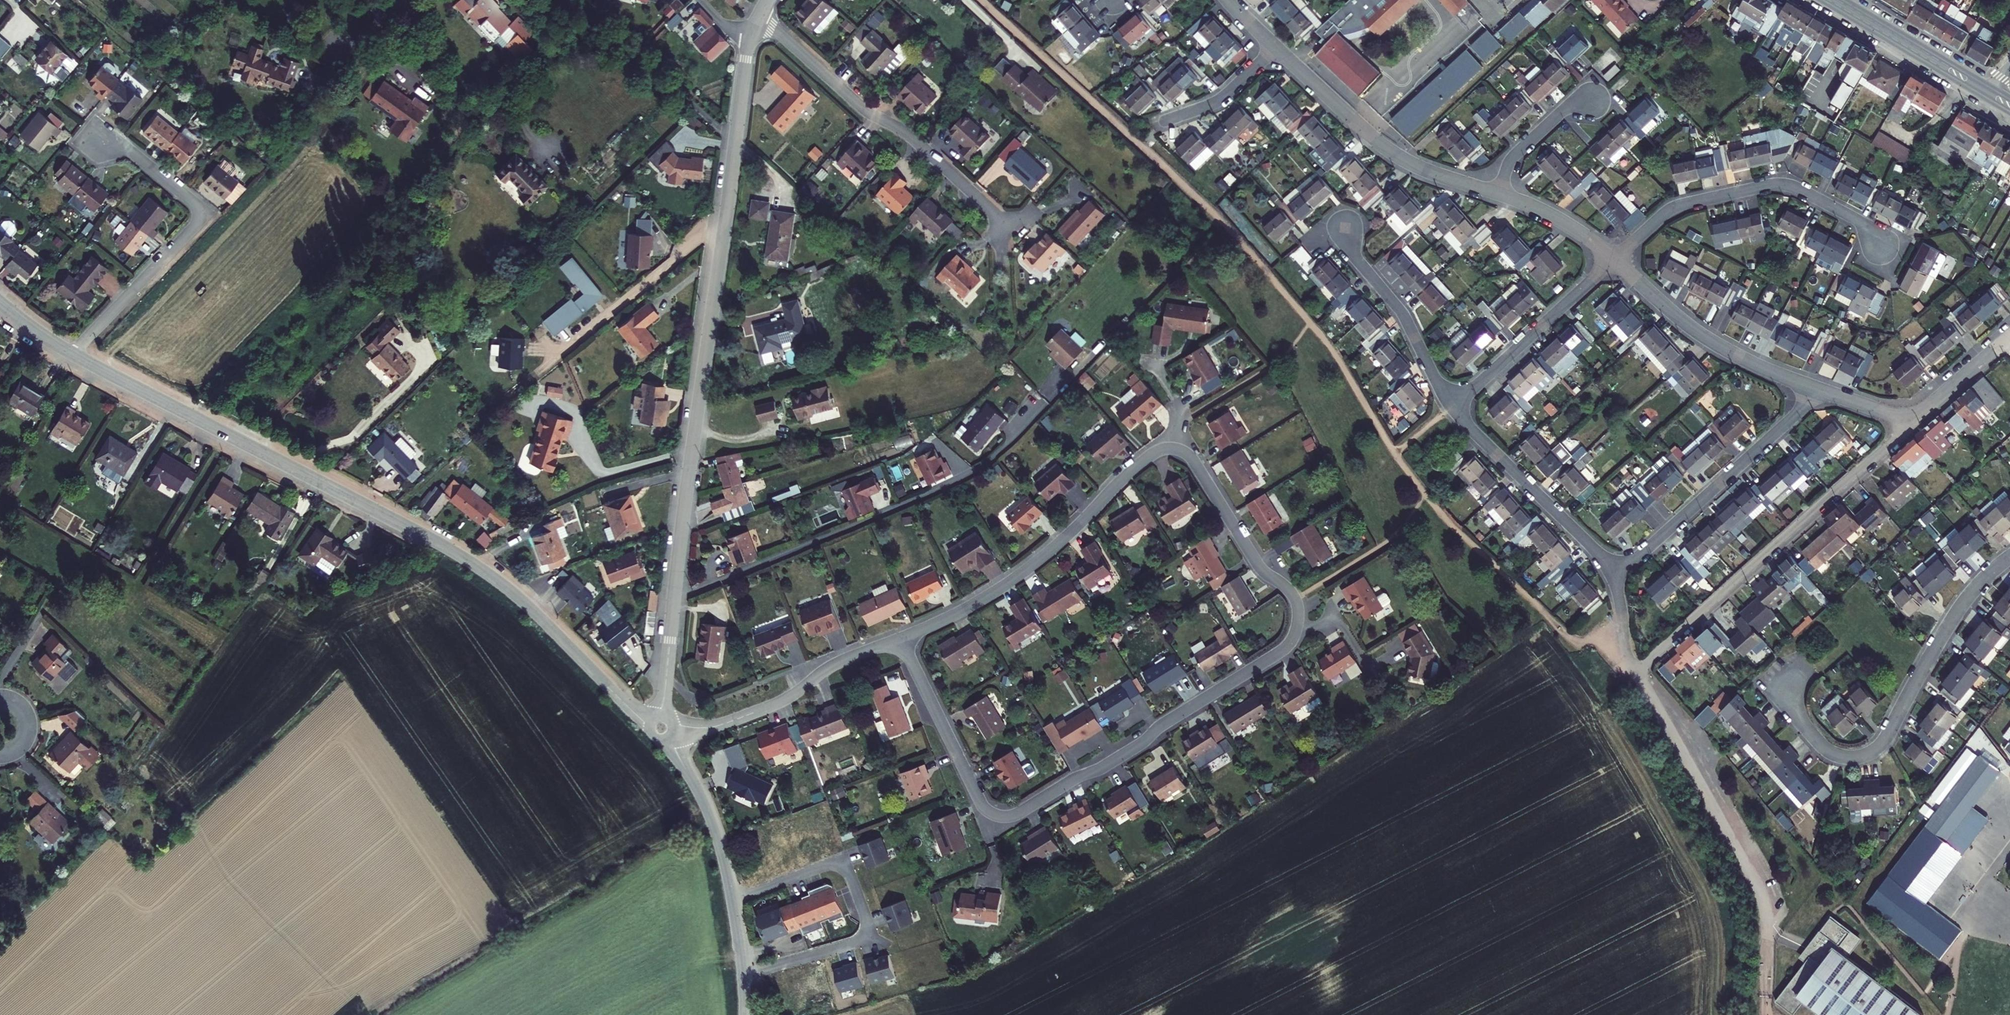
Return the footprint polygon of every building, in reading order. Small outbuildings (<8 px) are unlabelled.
[(518,16),(510,24),(504,17),(506,16),(498,8),(497,9),(488,0),(459,0),(457,2),(469,13),(479,24),(481,23),(490,33),(488,34),(494,41),(495,40),(503,48),(506,45),(521,60),(532,49),(525,41),(534,33),(518,16)] [(497,9),(498,8),(500,6),(494,0),(488,0),(497,9)] [(678,0),(674,0),(669,5),(676,12),(683,5),(678,0)] [(833,8),(824,0),(810,0),(797,14),(813,30),(833,9),(833,8)] [(1064,34),(1083,18),(1073,5),(1072,6),(1066,0),(1053,11),(1059,18),(1054,22),(1064,34)] [(1163,3),(1160,0),(1137,0),(1137,1),(1144,9),(1138,14),(1155,34),(1161,28),(1149,15),(1163,3)] [(1163,3),(1164,3),(1169,8),(1179,0),(1160,0),(1163,3)] [(1286,24),(1306,6),(1301,0),(1276,0),(1271,5),(1270,6),(1286,24)] [(1344,5),(1318,30),(1316,32),(1328,42),(1315,56),(1360,97),(1368,89),(1373,83),(1381,74),(1337,33),(1340,30),(1351,40),(1354,39),(1356,38),(1360,37),(1364,36),(1369,34),(1372,33),(1374,32),(1376,31),(1379,29),(1384,27),(1388,24),(1392,21),(1396,17),(1400,14),(1404,11),(1407,7),(1410,4),(1413,0),(1350,0),(1344,5)] [(1410,4),(1407,7),(1404,11),(1400,14),(1418,0),(1413,0),(1410,4)] [(1455,17),(1469,4),(1467,1),(1468,0),(1440,0),(1455,17)] [(1521,11),(1535,28),(1566,0),(1533,0),(1521,11)] [(1606,16),(1622,1),(1621,0),(1592,0),(1606,16)] [(1707,10),(1719,0),(1702,0),(1705,4),(1673,33),(1677,38),(1707,10)] [(1768,34),(1784,9),(1768,0),(1746,0),(1740,9),(1738,7),(1732,16),(1743,23),(1748,14),(1759,20),(1753,29),(1767,37),(1768,34)] [(1906,18),(1917,1),(1917,0),(1876,0),(1906,18)] [(1907,19),(1924,29),(1939,5),(1930,0),(1917,0),(1917,1),(1907,19)] [(1628,7),(1622,1),(1606,16),(1622,34),(1637,20),(1633,16),(1626,8),(1628,7)] [(1781,34),(1798,6),(1789,1),(1784,9),(1768,34),(1771,36),(1775,31),(1781,34)] [(469,13),(457,2),(454,5),(465,16),(469,13)] [(1939,5),(1924,29),(1933,34),(1950,6),(1944,2),(1941,7),(1939,5)] [(1483,19),(1469,4),(1455,17),(1469,31),(1483,19)] [(1318,19),(1306,6),(1286,24),(1299,38),(1300,36),(1305,42),(1316,32),(1318,30),(1313,24),(1318,19)] [(1789,39),(1806,11),(1798,6),(1781,34),(1776,42),(1784,47),(1786,45),(1789,39)] [(1959,11),(1950,6),(1933,34),(1941,39),(1959,11)] [(710,25),(713,23),(700,8),(693,14),(695,17),(700,22),(697,25),(693,29),(689,24),(682,29),(710,59),(726,43),(718,34),(715,37),(712,33),(707,28),(710,25)] [(813,30),(821,37),(840,16),(833,9),(813,30)] [(2003,15),(1994,10),(1992,15),(2000,20),(2003,15)] [(1800,41),(1815,16),(1806,11),(1789,39),(1792,41),(1794,43),(1798,45),(1800,41)] [(1963,22),(1967,16),(1959,11),(1941,39),(1950,44),(1963,22)] [(1976,22),(1981,13),(1977,11),(1971,20),(1975,23),(1976,22)] [(1531,24),(1520,12),(1500,31),(1511,42),(1531,24)] [(1150,38),(1155,34),(1138,14),(1137,13),(1119,29),(1131,44),(1144,32),(1150,38)] [(1199,31),(1211,44),(1225,30),(1213,17),(1212,19),(1207,13),(1189,30),(1194,35),(1199,31)] [(1379,37),(1400,14),(1396,17),(1392,21),(1388,24),(1384,27),(1379,29),(1376,31),(1374,32),(1379,37)] [(2009,23),(2009,20),(2003,15),(2000,20),(2004,23),(2008,26),(2009,23)] [(679,23),(673,16),(667,22),(673,28),(679,23)] [(1807,57),(1827,23),(1815,16),(1800,41),(1805,44),(1799,53),(1807,57)] [(1974,25),(1968,21),(1970,18),(1967,16),(1963,22),(1973,27),(1974,25)] [(692,20),(697,25),(700,22),(695,17),(692,20)] [(1095,32),(1083,18),(1064,34),(1063,35),(1075,49),(1077,47),(1082,53),(1099,38),(1094,33),(1095,32)] [(1323,25),(1318,19),(1313,24),(1318,30),(1323,25)] [(854,28),(846,21),(842,25),(850,32),(854,28)] [(1973,27),(1963,22),(1950,44),(1959,50),(1973,27)] [(1973,27),(1959,50),(1968,55),(1978,38),(1984,28),(1984,27),(1976,22),(1975,23),(1974,25),(1973,27)] [(1807,57),(1817,64),(1838,30),(1827,23),(1807,57)] [(1976,60),(1992,33),(1984,28),(1978,38),(1968,55),(1976,60)] [(1242,48),(1225,30),(1211,44),(1206,48),(1217,60),(1220,57),(1228,66),(1233,61),(1231,59),(1242,48)] [(1847,36),(1838,30),(1817,64),(1814,69),(1814,70),(1823,75),(1834,59),(1847,36)] [(897,54),(872,31),(862,42),(872,52),(863,63),(877,76),(897,54)] [(1501,45),(1488,31),(1471,47),(1484,61),(1501,45)] [(1509,43),(1499,32),(1494,36),(1505,47),(1509,43)] [(1575,33),(1556,50),(1568,62),(1570,64),(1588,47),(1575,33)] [(2001,38),(1992,33),(1976,60),(1984,65),(2001,38)] [(1873,59),(1877,53),(1857,41),(1856,41),(1847,36),(1834,59),(1851,69),(1840,87),(1813,72),(1796,99),(1812,109),(1833,122),(1835,123),(1859,83),(1859,82),(1873,59)] [(51,43),(44,51),(70,74),(72,71),(79,64),(74,59),(72,61),(51,43)] [(1787,55),(1790,57),(1798,45),(1794,43),(1787,55)] [(1556,50),(1552,45),(1547,50),(1556,60),(1542,72),(1556,86),(1569,74),(1563,67),(1568,62),(1556,50)] [(1759,50),(1768,55),(1770,52),(1761,46),(1759,50)] [(253,48),(250,55),(238,51),(233,63),(245,68),(242,76),(253,80),(255,76),(267,80),(266,82),(287,90),(288,88),(293,89),(296,81),(293,80),(300,62),(285,57),(282,67),(260,59),(263,51),(253,48)] [(1064,99),(1009,49),(992,69),(1047,119),(1064,99)] [(1187,56),(1190,59),(1193,62),(1194,60),(1199,55),(1194,49),(1187,56)] [(1768,55),(1759,50),(1755,57),(1764,62),(1768,55)] [(62,82),(70,74),(44,51),(36,60),(37,62),(33,67),(45,77),(49,72),(62,82)] [(1483,68),(1467,51),(1452,65),(1468,81),(1483,68)] [(906,58),(900,52),(882,71),(888,77),(906,58)] [(1607,52),(1595,64),(1605,75),(1615,65),(1618,62),(1607,52)] [(17,53),(13,59),(24,68),(29,63),(17,53)] [(1807,57),(1804,63),(1814,69),(1817,64),(1807,57)] [(1193,62),(1190,59),(1185,64),(1179,59),(1166,71),(1184,90),(1197,78),(1201,81),(1206,76),(1193,62)] [(1888,97),(1897,102),(1909,81),(1901,76),(1901,74),(1880,62),(1879,63),(1873,59),(1859,82),(1859,83),(1881,96),(1884,90),(1890,94),(1888,97)] [(1208,74),(1194,60),(1193,62),(1206,76),(1208,74)] [(1784,68),(1775,63),(1772,67),(1781,73),(1784,68)] [(1445,103),(1468,81),(1452,65),(1428,87),(1445,103)] [(1604,76),(1610,83),(1621,72),(1615,65),(1604,76)] [(815,97),(781,66),(771,77),(789,93),(767,117),(783,132),(815,97)] [(106,96),(117,82),(118,81),(101,67),(88,83),(100,92),(96,95),(102,100),(103,100),(106,96)] [(1184,90),(1166,71),(1148,88),(1157,97),(1165,106),(1171,101),(1172,102),(1184,90)] [(1537,103),(1556,86),(1542,72),(1531,83),(1526,78),(1520,84),(1524,89),(1536,102),(1537,103)] [(921,83),(924,79),(918,74),(898,96),(911,108),(913,106),(922,115),(937,98),(921,83)] [(1946,95),(1912,75),(1909,81),(1897,102),(1888,117),(1899,124),(1913,102),(1935,114),(1946,95)] [(1139,115),(1157,97),(1148,88),(1139,78),(1133,84),(1138,89),(1125,101),(1139,115)] [(127,90),(117,82),(106,96),(114,102),(110,107),(127,120),(143,101),(128,89),(127,90)] [(403,99),(405,97),(383,82),(369,101),(397,121),(389,131),(405,142),(413,131),(412,130),(428,107),(414,97),(410,103),(403,99)] [(1760,95),(1764,97),(1773,85),(1767,82),(1753,95),(1756,98),(1760,95)] [(1277,116),(1291,103),(1279,89),(1278,91),(1273,85),(1255,101),(1260,107),(1265,103),(1277,116)] [(1445,103),(1428,87),(1392,121),(1408,137),(1445,103)] [(1531,107),(1536,102),(1524,89),(1506,106),(1519,120),(1532,108),(1531,107)] [(1887,100),(1888,97),(1890,94),(1884,90),(1881,96),(1887,100)] [(1646,98),(1627,115),(1628,117),(1645,134),(1650,130),(1646,124),(1659,112),(1646,98)] [(1277,116),(1293,134),(1313,117),(1308,111),(1303,115),(1291,103),(1277,116)] [(2,121),(8,126),(21,110),(14,105),(2,121)] [(1519,120),(1506,106),(1487,123),(1488,124),(1500,137),(1519,120)] [(1252,133),(1259,126),(1241,107),(1222,125),(1236,139),(1248,128),(1252,133)] [(1979,173),(1983,167),(2004,135),(1962,110),(1939,146),(1932,141),(1926,151),(1958,171),(1963,163),(1979,173)] [(1473,117),(1479,122),(1483,119),(1477,113),(1473,117)] [(51,134),(56,138),(61,132),(40,114),(21,138),(38,151),(47,141),(45,140),(51,134)] [(990,138),(965,115),(949,132),(965,147),(961,153),(969,160),(990,138)] [(54,116),(49,122),(59,130),(64,124),(54,116)] [(143,133),(164,151),(178,134),(157,116),(143,133)] [(1303,135),(1315,149),(1330,136),(1313,117),(1293,134),(1298,140),(1303,135)] [(1640,139),(1645,134),(1628,117),(1623,121),(1622,120),(1609,132),(1622,146),(1635,134),(1640,139)] [(1463,137),(1446,118),(1433,130),(1438,137),(1437,138),(1449,150),(1463,137)] [(1487,123),(1483,119),(1479,122),(1484,128),(1488,124),(1487,123)] [(1229,145),(1236,139),(1222,125),(1209,137),(1210,138),(1205,143),(1208,146),(1217,156),(1223,151),(1229,145)] [(216,134),(224,140),(228,135),(221,129),(216,134)] [(1176,150),(1189,164),(1208,146),(1205,143),(1194,132),(1176,150)] [(1622,146),(1609,132),(1596,144),(1590,150),(1592,151),(1607,168),(1613,163),(1609,159),(1622,146)] [(1807,136),(1800,132),(1787,155),(1794,159),(1793,160),(1809,168),(1821,145),(1807,138),(1807,136)] [(1913,153),(1879,132),(1872,144),(1905,165),(1913,153)] [(197,147),(179,133),(178,134),(164,151),(171,156),(172,154),(184,163),(197,147)] [(1768,134),(1743,139),(1745,148),(1749,167),(1774,161),(1768,134)] [(2009,148),(2009,139),(2004,135),(1983,167),(1989,171),(1993,164),(1998,167),(2009,148)] [(1327,172),(1333,167),(1346,155),(1341,150),(1342,149),(1330,136),(1315,149),(1310,153),(1327,172)] [(1475,150),(1463,137),(1449,150),(1461,164),(1467,158),(1473,163),(1485,151),(1480,145),(1475,150)] [(19,142),(14,138),(10,143),(15,147),(19,142)] [(999,156),(1007,163),(1020,149),(1023,146),(1015,139),(999,156)] [(675,151),(666,142),(648,159),(661,173),(664,171),(669,176),(668,183),(681,185),(683,178),(700,180),(704,159),(691,158),(691,160),(677,158),(672,154),(675,151)] [(867,154),(869,152),(857,142),(837,163),(843,169),(846,166),(862,181),(878,163),(867,154)] [(1229,145),(1223,151),(1227,156),(1230,156),(1234,153),(1234,150),(1229,145)] [(1732,171),(1749,167),(1745,148),(1728,152),(1727,145),(1719,147),(1720,149),(1725,171),(1732,169),(1732,171)] [(1836,154),(1821,145),(1809,168),(1824,176),(1825,175),(1832,178),(1840,163),(1833,159),(1836,154)] [(2003,181),(2009,170),(2009,148),(1998,167),(1995,171),(2001,174),(1999,178),(2003,181)] [(1047,174),(1020,149),(1007,163),(1006,164),(1022,180),(1023,179),(1027,182),(1026,184),(1033,190),(1047,174)] [(1712,149),(1695,153),(1696,159),(1713,155),(1713,151),(1712,149)] [(1717,172),(1725,171),(1720,149),(1713,151),(1713,155),(1696,159),(1701,177),(1718,174),(1717,172)] [(1539,164),(1555,182),(1569,169),(1553,151),(1539,164)] [(546,186),(515,155),(496,174),(504,182),(508,178),(523,193),(519,197),(527,205),(546,186)] [(1340,171),(1352,183),(1366,171),(1354,158),(1351,161),(1346,155),(1333,167),(1338,173),(1340,171)] [(1676,183),(1701,177),(1696,159),(1672,164),(1676,183)] [(219,166),(217,165),(203,183),(225,200),(238,182),(232,177),(236,172),(235,169),(224,160),(219,166)] [(74,195),(87,180),(87,179),(66,162),(55,175),(61,179),(58,183),(73,196),(74,195)] [(1847,166),(1840,163),(1832,178),(1839,182),(1835,189),(1850,197),(1860,180),(1844,172),(1847,166)] [(1582,183),(1569,169),(1555,182),(1568,196),(1569,194),(1574,200),(1584,190),(1596,178),(1592,173),(1582,183)] [(1358,202),(1364,207),(1382,190),(1377,185),(1378,184),(1366,171),(1352,183),(1352,184),(1364,197),(1358,202)] [(901,188),(907,183),(896,173),(877,194),(899,214),(914,198),(906,191),(905,192),(901,188)] [(1314,208),(1333,192),(1321,178),(1317,173),(1311,178),(1310,177),(1297,189),(1302,194),(1302,195),(1314,208)] [(1863,174),(1860,180),(1850,197),(1867,205),(1867,204),(1873,208),(1881,192),(1884,186),(1863,174)] [(1614,197),(1596,178),(1584,190),(1589,196),(1588,197),(1600,210),(1614,197)] [(93,185),(87,180),(74,195),(95,212),(108,195),(94,183),(93,185)] [(225,200),(231,204),(244,187),(238,182),(225,200)] [(1378,205),(1390,218),(1410,199),(1398,186),(1387,196),(1382,190),(1364,207),(1369,213),(1378,205)] [(1620,191),(1614,197),(1621,205),(1628,199),(1620,191)] [(1904,204),(1881,192),(1873,208),(1880,211),(1879,212),(1895,220),(1904,204)] [(1962,197),(1953,192),(1943,206),(1953,212),(1962,197)] [(1301,220),(1314,208),(1302,195),(1302,194),(1288,206),(1285,201),(1279,206),(1282,210),(1282,211),(1294,224),(1300,219),(1301,220)] [(1621,205),(1614,197),(1600,210),(1617,228),(1621,225),(1637,209),(1628,199),(1621,205)] [(149,198),(130,222),(131,223),(148,236),(152,240),(157,233),(153,230),(167,213),(149,198)] [(768,210),(769,202),(753,199),(750,216),(771,220),(770,230),(771,230),(767,257),(787,260),(788,255),(791,238),(794,214),(768,210)] [(953,223),(927,199),(909,219),(915,225),(920,219),(940,237),(953,223)] [(1413,220),(1418,225),(1436,209),(1431,204),(1422,212),(1410,199),(1390,218),(1401,231),(1413,220)] [(1444,236),(1446,234),(1465,217),(1453,204),(1452,205),(1447,200),(1436,209),(1418,225),(1423,232),(1433,223),(1444,236)] [(1076,246),(1105,215),(1091,201),(1081,212),(1074,219),(1072,217),(1060,230),(1076,246)] [(1926,216),(1904,204),(1895,220),(1910,229),(1911,227),(1918,231),(1926,216)] [(1645,218),(1637,209),(1621,225),(1628,233),(1645,218)] [(1800,238),(1807,225),(1809,221),(1786,209),(1777,226),(1800,238)] [(1072,217),(1074,219),(1081,212),(1079,210),(1072,217)] [(1276,242),(1295,225),(1294,224),(1282,211),(1282,210),(1263,227),(1276,242)] [(1753,215),(1736,219),(1740,238),(1741,243),(1765,238),(1761,215),(1760,214),(1753,215)] [(1464,251),(1473,244),(1489,229),(1485,223),(1477,230),(1465,217),(1446,234),(1459,248),(1460,247),(1464,251)] [(1124,223),(1119,218),(1113,223),(1119,229),(1124,223)] [(1723,241),(1740,238),(1736,219),(1709,225),(1714,248),(1724,246),(1723,241)] [(132,256),(148,236),(131,223),(115,243),(132,256)] [(1492,237),(1504,250),(1518,238),(1506,224),(1495,235),(1489,229),(1473,244),(1478,250),(1492,237)] [(1805,245),(1820,253),(1820,252),(1829,235),(1814,227),(1813,229),(1807,225),(1800,238),(1796,245),(1803,249),(1805,245)] [(18,251),(20,249),(12,242),(13,241),(0,230),(0,257),(0,256),(9,263),(18,251)] [(1388,263),(1400,276),(1419,259),(1407,245),(1404,243),(1413,235),(1411,232),(1384,256),(1389,262),(1388,263)] [(1059,256),(1065,249),(1046,233),(1036,245),(1032,249),(1030,247),(1023,254),(1040,271),(1056,254),(1059,256)] [(652,236),(630,234),(629,242),(628,241),(627,252),(628,252),(627,268),(648,269),(649,251),(651,251),(652,236)] [(1415,238),(1413,235),(1404,243),(1407,245),(1415,238)] [(1843,265),(1852,247),(1829,235),(1820,252),(1843,265)] [(796,239),(791,238),(788,255),(793,256),(796,239)] [(1519,272),(1526,265),(1544,249),(1539,243),(1530,251),(1518,238),(1504,250),(1500,255),(1511,267),(1513,265),(1519,272)] [(1919,251),(1910,266),(1927,275),(1939,253),(1924,244),(1920,251),(1919,251)] [(1562,267),(1545,248),(1544,249),(1526,265),(1531,271),(1536,266),(1537,268),(1532,273),(1543,285),(1562,267)] [(26,280),(37,266),(18,251),(9,263),(4,268),(15,277),(18,273),(26,280)] [(1672,253),(1669,258),(1684,265),(1687,259),(1675,252),(1672,253)] [(1939,254),(1927,275),(1935,279),(1945,260),(1944,257),(1939,254)] [(969,269),(971,267),(958,255),(938,276),(945,282),(946,280),(966,298),(982,280),(969,269)] [(1321,290),(1325,285),(1340,272),(1328,259),(1326,260),(1321,255),(1314,261),(1308,266),(1313,272),(1309,276),(1321,290)] [(95,287),(109,270),(92,256),(74,279),(69,275),(57,291),(67,298),(69,296),(78,304),(76,306),(83,312),(95,297),(89,292),(93,286),(95,287)] [(572,257),(565,263),(571,271),(567,274),(573,282),(575,281),(584,293),(573,302),(570,299),(542,320),(551,333),(602,296),(572,257)] [(1683,284),(1694,265),(1695,263),(1687,259),(1684,265),(1669,258),(1660,275),(1682,286),(1683,284)] [(1418,294),(1431,282),(1436,278),(1419,259),(1400,276),(1412,290),(1413,289),(1418,294)] [(565,263),(561,266),(567,274),(571,271),(565,263)] [(805,268),(807,275),(818,270),(815,265),(805,268)] [(1705,298),(1714,281),(1716,276),(1694,265),(1683,284),(1690,288),(1689,290),(1705,298)] [(797,279),(800,278),(807,275),(805,268),(804,266),(793,270),(797,279)] [(1916,297),(1927,275),(1910,266),(1899,288),(1916,297)] [(1838,292),(1853,300),(1862,283),(1840,271),(1830,288),(1838,292)] [(1325,285),(1342,304),(1355,292),(1350,287),(1351,285),(1340,272),(1325,285)] [(1532,303),(1537,298),(1523,281),(1517,287),(1515,285),(1502,297),(1520,316),(1533,304),(1532,303)] [(1721,305),(1728,308),(1739,286),(1733,283),(1729,289),(1714,281),(1705,298),(1721,306),(1721,305)] [(1434,314),(1448,301),(1431,282),(1418,294),(1417,295),(1434,314)] [(1877,291),(1862,283),(1853,300),(1848,310),(1863,318),(1867,312),(1874,315),(1879,306),(1883,297),(1877,293),(1877,291)] [(2004,293),(1996,284),(1970,306),(1982,320),(2001,305),(2000,304),(2008,297),(2004,293)] [(1731,319),(1747,327),(1756,310),(1740,302),(1746,290),(1739,286),(1728,308),(1735,312),(1731,319)] [(1347,310),(1359,323),(1373,310),(1362,297),(1360,298),(1355,292),(1342,304),(1339,307),(1343,312),(1344,313),(1347,310)] [(1838,292),(1834,299),(1849,306),(1853,300),(1838,292)] [(1600,305),(1617,324),(1631,311),(1619,298),(1618,299),(1613,293),(1600,305)] [(69,296),(67,298),(76,306),(78,304),(69,296)] [(1507,328),(1520,316),(1502,297),(1502,296),(1489,308),(1487,305),(1481,311),(1483,314),(1500,332),(1506,326),(1507,328)] [(804,325),(797,301),(783,305),(787,319),(778,321),(773,323),(754,328),(761,354),(792,345),(791,341),(803,338),(807,336),(804,325)] [(658,316),(648,304),(618,329),(642,357),(657,344),(647,332),(646,333),(642,328),(658,316)] [(1765,308),(1759,304),(1756,310),(1762,313),(1765,308)] [(1172,328),(1206,333),(1208,311),(1167,305),(1164,326),(1156,325),(1153,344),(1169,346),(1172,328)] [(1328,313),(1330,315),(1339,307),(1337,305),(1328,313)] [(1617,324),(1600,305),(1595,310),(1612,328),(1617,324)] [(1968,333),(1982,320),(1970,306),(1956,318),(1950,311),(1945,316),(1945,317),(1961,336),(1967,331),(1968,333)] [(1334,319),(1343,312),(1339,307),(1330,315),(1334,319)] [(1913,317),(1919,312),(1916,308),(1910,313),(1913,317)] [(1367,350),(1385,334),(1389,330),(1384,324),(1385,323),(1373,310),(1359,323),(1355,327),(1367,340),(1362,344),(1367,350)] [(1770,338),(1778,322),(1756,310),(1747,327),(1762,336),(1763,334),(1770,338)] [(1617,324),(1612,328),(1629,347),(1634,342),(1647,330),(1642,325),(1643,324),(1631,311),(1617,324)] [(1775,343),(1791,351),(1800,334),(1785,326),(1790,316),(1783,312),(1778,322),(1770,338),(1776,341),(1775,343)] [(1495,337),(1500,332),(1483,314),(1465,330),(1483,351),(1496,338),(1495,337)] [(1956,341),(1961,336),(1945,317),(1940,321),(1944,327),(1931,339),(1943,354),(1957,342),(1956,341)] [(1119,321),(1104,337),(1111,344),(1126,328),(1119,321)] [(1576,356),(1594,339),(1578,321),(1573,327),(1571,325),(1559,337),(1572,352),(1576,356)] [(811,323),(804,325),(807,336),(813,335),(811,323)] [(1428,335),(1435,341),(1446,330),(1439,323),(1428,335)] [(378,336),(367,348),(376,356),(371,360),(380,370),(382,368),(394,381),(408,367),(397,356),(399,355),(390,346),(392,344),(393,346),(403,337),(391,324),(380,335),(383,338),(381,340),(378,336)] [(1651,361),(1671,343),(1654,324),(1647,330),(1634,342),(1651,361)] [(1066,370),(1084,351),(1061,329),(1046,344),(1053,351),(1062,360),(1059,363),(1066,370)] [(1465,368),(1483,351),(1465,330),(1446,347),(1465,368)] [(1373,354),(1385,367),(1399,355),(1387,342),(1390,339),(1385,334),(1367,350),(1372,355),(1373,354)] [(1811,352),(1817,355),(1825,340),(1819,336),(1816,342),(1800,334),(1791,351),(1807,359),(1811,352)] [(1930,365),(1943,354),(1931,339),(1927,335),(1914,346),(1913,344),(1911,346),(1908,343),(1904,347),(1912,355),(1922,368),(1929,363),(1930,365)] [(1560,362),(1572,352),(1559,337),(1540,354),(1541,355),(1557,373),(1564,367),(1560,362)] [(522,352),(523,341),(499,340),(498,369),(521,370),(521,352),(522,352)] [(1823,360),(1839,368),(1847,351),(1825,340),(1817,355),(1824,359),(1823,360)] [(1651,361),(1668,379),(1677,371),(1686,363),(1681,358),(1683,356),(1671,343),(1651,361)] [(1856,375),(1862,378),(1873,356),(1872,356),(1867,353),(1851,345),(1847,351),(1839,368),(1855,377),(1856,375)] [(1192,375),(1199,387),(1219,375),(1202,348),(1184,359),(1190,370),(1191,369),(1193,372),(1192,373),(1192,375)] [(1869,348),(1867,353),(1872,356),(1875,351),(1869,348)] [(1059,363),(1062,360),(1053,351),(1050,354),(1059,363)] [(1560,362),(1564,367),(1576,356),(1572,352),(1560,362)] [(1389,387),(1394,393),(1407,381),(1402,375),(1410,368),(1399,355),(1385,367),(1397,381),(1389,387)] [(1555,375),(1557,373),(1541,355),(1536,361),(1534,360),(1521,371),(1539,391),(1540,392),(1553,380),(1551,379),(1555,375)] [(1922,368),(1912,355),(1892,371),(1905,386),(1924,370),(1922,368)] [(1709,377),(1692,358),(1686,363),(1677,371),(1683,377),(1677,383),(1689,395),(1709,377)] [(1526,403),(1539,391),(1521,371),(1508,383),(1510,385),(1504,390),(1508,394),(1524,412),(1529,406),(1526,403)] [(1983,377),(1977,383),(1987,394),(1993,389),(1983,377)] [(561,380),(548,385),(552,393),(564,388),(561,380)] [(1425,399),(1408,380),(1407,381),(1394,393),(1389,398),(1405,415),(1410,410),(1411,412),(1425,399)] [(43,397),(20,382),(9,401),(33,415),(43,397)] [(1961,397),(1982,421),(1997,408),(1986,396),(1987,394),(1977,383),(1961,397)] [(667,401),(663,400),(665,387),(643,384),(641,398),(645,399),(642,423),(664,426),(667,401)] [(1573,390),(1567,384),(1564,386),(1571,393),(1573,390)] [(809,394),(794,398),(800,420),(814,416),(814,414),(835,409),(834,405),(835,403),(834,399),(832,398),(830,389),(828,389),(828,387),(813,390),(814,394),(809,396),(809,394)] [(1147,388),(1117,413),(1130,428),(1149,413),(1150,414),(1161,405),(1147,388)] [(2004,400),(1993,389),(1987,394),(1986,396),(1997,408),(2004,400)] [(1525,413),(1524,412),(1508,394),(1489,412),(1502,426),(1515,413),(1519,418),(1525,413)] [(1968,424),(1973,429),(1982,421),(1961,397),(1943,413),(1958,430),(1960,432),(1968,424)] [(776,402),(757,407),(761,423),(780,418),(776,402)] [(1001,430),(1008,422),(989,406),(968,431),(962,438),(961,438),(977,452),(998,428),(1001,430)] [(75,413),(66,408),(50,434),(59,439),(62,434),(78,444),(89,425),(73,416),(75,413)] [(1612,419),(1615,416),(1610,410),(1607,413),(1612,419)] [(566,441),(573,422),(544,412),(539,423),(545,425),(543,433),(540,432),(529,463),(553,471),(557,459),(555,458),(561,440),(566,441)] [(1223,450),(1248,435),(1243,427),(1240,429),(1230,412),(1211,424),(1221,441),(1218,442),(1223,450)] [(1719,418),(1714,423),(1714,424),(1731,442),(1732,443),(1750,426),(1737,412),(1724,424),(1719,418)] [(1914,438),(1933,458),(1941,451),(1942,452),(1951,444),(1947,439),(1944,436),(1952,429),(1955,432),(1958,430),(1943,413),(1914,438)] [(1833,421),(1815,438),(1828,452),(1832,457),(1845,445),(1846,446),(1851,441),(1833,421)] [(537,431),(540,432),(543,433),(545,425),(539,423),(537,431)] [(1112,424),(1086,446),(1101,463),(1114,452),(1115,454),(1128,443),(1112,424)] [(1725,447),(1731,442),(1714,424),(1695,441),(1713,460),(1726,448),(1725,447)] [(962,426),(956,433),(962,438),(968,431),(962,426)] [(1952,429),(1944,436),(1947,439),(1955,432),(1952,429)] [(405,478),(417,467),(383,433),(367,450),(379,462),(384,457),(405,478)] [(1551,451),(1534,433),(1520,445),(1537,464),(1551,451)] [(102,473),(119,483),(137,453),(110,437),(96,459),(106,466),(102,473)] [(1815,464),(1828,452),(1815,438),(1802,450),(1803,451),(1797,456),(1813,473),(1814,475),(1820,470),(1815,464)] [(1902,470),(1909,479),(1933,458),(1914,438),(1891,458),(1902,470)] [(1694,477),(1713,460),(1695,441),(1677,457),(1688,470),(1694,477)] [(796,443),(787,445),(788,455),(798,452),(796,443)] [(1576,463),(1559,444),(1551,451),(1537,464),(1549,477),(1550,476),(1555,482),(1559,478),(1573,466),(1576,463)] [(1418,447),(1416,445),(1412,448),(1415,451),(1416,450),(1419,454),(1421,452),(1417,448),(1418,447)] [(1235,479),(1241,490),(1258,480),(1240,451),(1221,462),(1233,481),(1235,479)] [(741,458),(740,453),(716,458),(725,488),(742,483),(737,466),(735,459),(741,458)] [(930,453),(913,464),(930,489),(951,475),(943,464),(939,467),(930,453)] [(1576,463),(1573,466),(1576,469),(1590,456),(1587,453),(1576,463)] [(1688,470),(1677,457),(1673,454),(1667,459),(1671,463),(1658,475),(1670,489),(1684,477),(1683,476),(1688,470)] [(186,495),(197,476),(189,471),(190,470),(164,455),(146,484),(156,489),(161,482),(176,491),(177,490),(186,495)] [(1459,470),(1472,483),(1487,470),(1475,456),(1468,463),(1463,457),(1459,461),(1457,463),(1452,467),(1450,469),(1454,474),(1456,473),(1459,470)] [(1794,490),(1813,473),(1797,456),(1792,461),(1791,459),(1777,471),(1790,486),(1794,490)] [(1665,457),(1652,468),(1658,475),(1671,463),(1667,459),(1665,457)] [(383,458),(379,462),(388,471),(392,467),(383,458)] [(1065,495),(1075,486),(1058,465),(1034,485),(1048,501),(1061,490),(1065,495)] [(1576,469),(1573,466),(1559,478),(1576,497),(1590,485),(1576,469)] [(797,471),(799,479),(802,478),(813,475),(811,469),(805,471),(804,469),(797,471)] [(1459,470),(1456,473),(1468,487),(1472,483),(1459,470)] [(1468,487),(1485,506),(1503,489),(1498,484),(1499,483),(1487,470),(1472,483),(1468,487)] [(1879,490),(1893,506),(1916,486),(1909,479),(1902,470),(1879,490)] [(802,478),(799,479),(797,471),(789,474),(793,489),(805,485),(802,478)] [(1772,503),(1790,486),(1777,471),(1759,488),(1772,503)] [(1633,477),(1628,472),(1624,475),(1625,476),(1629,480),(1633,477)] [(1658,500),(1670,489),(1658,475),(1645,486),(1641,482),(1635,487),(1650,504),(1657,499),(1658,500)] [(220,514),(228,519),(243,494),(231,486),(234,483),(223,476),(208,500),(223,509),(220,514)] [(1629,480),(1625,476),(1622,478),(1630,487),(1633,485),(1629,480)] [(849,507),(846,511),(850,520),(874,510),(870,500),(869,500),(867,496),(880,490),(874,477),(843,491),(849,507)] [(437,488),(433,493),(430,491),(418,506),(421,509),(419,512),(428,519),(447,496),(480,522),(486,514),(502,527),(484,537),(481,534),(476,539),(485,548),(490,543),(489,541),(515,526),(501,514),(500,516),(453,479),(447,488),(443,493),(437,488)] [(1196,507),(1179,479),(1167,487),(1174,498),(1168,502),(1166,498),(1156,503),(1168,524),(1196,507)] [(1233,481),(1239,491),(1241,490),(1235,479),(1233,481)] [(751,481),(742,483),(747,496),(755,494),(751,481)] [(443,493),(447,488),(441,483),(437,488),(443,493)] [(747,496),(742,483),(725,488),(723,489),(726,499),(712,504),(716,514),(749,502),(747,496)] [(1614,501),(1616,504),(1635,487),(1633,485),(1630,487),(1614,501)] [(1759,488),(1756,485),(1750,490),(1749,489),(1736,500),(1753,520),(1766,508),(1770,513),(1776,507),(1772,503),(1759,488)] [(1645,509),(1650,504),(1635,487),(1616,504),(1620,508),(1633,523),(1646,511),(1645,509)] [(1485,506),(1501,524),(1520,508),(1509,494),(1507,495),(1503,489),(1485,506)] [(2009,519),(2009,496),(2006,491),(1995,501),(1998,506),(2009,519)] [(282,505),(280,508),(257,493),(247,509),(270,524),(265,532),(276,539),(293,512),(282,505)] [(1248,505),(1265,534),(1266,534),(1269,538),(1284,530),(1281,525),(1282,524),(1264,494),(1248,505)] [(639,529),(628,497),(605,505),(612,526),(604,529),(608,540),(639,529)] [(1029,497),(1006,516),(1022,534),(1030,527),(1028,525),(1042,513),(1029,497)] [(1868,506),(1856,517),(1869,531),(1888,514),(1872,497),(1865,503),(1868,506)] [(1734,537),(1753,520),(1736,500),(1717,517),(1718,519),(1734,537)] [(1995,501),(1994,500),(1984,509),(1988,515),(1998,506),(1995,501)] [(1158,527),(1145,505),(1142,507),(1149,517),(1155,528),(1158,527)] [(1859,526),(1841,505),(1825,519),(1832,527),(1843,540),(1859,526)] [(2001,534),(2009,526),(2009,519),(1998,506),(1988,515),(1985,517),(1977,507),(1973,511),(1978,518),(1992,533),(1995,536),(1999,532),(2001,534)] [(1121,516),(1110,522),(1122,541),(1145,527),(1148,532),(1155,528),(1149,517),(1142,507),(1136,510),(1134,508),(1125,514),(1125,515),(1121,517),(1121,516)] [(1501,524),(1518,543),(1542,522),(1537,516),(1532,521),(1520,508),(1501,524)] [(1614,539),(1633,523),(1620,508),(1602,526),(1614,539)] [(1978,518),(1960,533),(1975,551),(1987,540),(1985,538),(1992,533),(1978,518)] [(1735,538),(1734,537),(1718,519),(1712,524),(1711,522),(1698,534),(1715,554),(1716,554),(1735,538)] [(556,528),(562,526),(559,520),(543,525),(545,533),(532,537),(542,565),(565,556),(560,539),(556,528)] [(1533,540),(1545,554),(1559,540),(1542,522),(1518,543),(1517,545),(1522,550),(1533,540)] [(1299,543),(1314,568),(1332,557),(1312,524),(1290,537),(1295,545),(1299,543)] [(560,539),(566,537),(562,526),(556,528),(560,539)] [(1843,540),(1832,527),(1802,553),(1816,569),(1846,543),(1843,540)] [(337,565),(348,550),(317,529),(300,554),(314,564),(321,554),(337,565)] [(746,532),(726,539),(733,557),(730,558),(733,566),(756,558),(746,532)] [(1995,536),(2000,542),(2004,538),(2001,534),(1999,532),(1995,536)] [(701,554),(713,550),(707,533),(695,538),(701,554)] [(976,562),(980,568),(993,559),(976,533),(948,551),(961,572),(976,562)] [(1946,552),(1956,564),(1962,559),(1964,561),(1975,551),(1960,533),(1943,548),(1946,552)] [(1703,565),(1715,554),(1698,534),(1685,546),(1691,552),(1686,558),(1702,576),(1708,570),(1703,565)] [(1189,548),(1209,581),(1226,572),(1210,546),(1213,544),(1209,536),(1189,548)] [(1110,571),(1100,555),(1101,554),(1093,540),(1080,548),(1089,561),(1076,569),(1088,589),(1098,582),(1096,580),(1110,571)] [(1570,565),(1576,559),(1559,540),(1545,554),(1546,555),(1541,559),(1552,571),(1538,583),(1544,588),(1554,580),(1570,565)] [(361,571),(376,565),(371,550),(356,556),(361,571)] [(1728,556),(1724,552),(1720,556),(1724,560),(1728,556)] [(1946,552),(1928,567),(1944,584),(1955,574),(1954,572),(1959,567),(1956,564),(1946,552)] [(640,559),(637,560),(634,553),(603,564),(610,582),(631,574),(633,580),(646,575),(640,559)] [(1788,582),(1793,588),(1808,575),(1790,555),(1776,568),(1778,571),(1774,575),(1775,576),(1784,586),(1788,582)] [(716,570),(711,558),(707,559),(710,568),(712,568),(713,571),(716,570)] [(1696,581),(1702,576),(1686,558),(1680,563),(1678,561),(1665,573),(1678,588),(1692,576),(1696,581)] [(211,565),(218,569),(221,564),(215,560),(211,565)] [(1573,595),(1588,582),(1577,569),(1575,570),(1570,565),(1554,580),(1559,585),(1562,583),(1573,595)] [(1928,567),(1911,582),(1925,597),(1930,593),(1932,595),(1944,584),(1928,567)] [(255,572),(254,574),(261,577),(267,580),(271,575),(263,569),(259,575),(255,572)] [(708,578),(718,574),(716,570),(713,571),(706,573),(708,578)] [(923,597),(942,589),(934,572),(906,585),(914,604),(924,599),(923,597)] [(1659,605),(1678,588),(1665,573),(1646,590),(1659,605)] [(250,579),(262,587),(267,580),(261,577),(254,574),(250,579)] [(694,584),(706,579),(704,574),(694,578),(694,584)] [(596,598),(570,576),(555,592),(581,615),(596,598)] [(1764,587),(1760,583),(1753,589),(1760,596),(1769,607),(1788,591),(1784,586),(1775,576),(1768,583),(1764,587)] [(1925,597),(1911,582),(1907,576),(1901,581),(1906,587),(1894,597),(1909,615),(1921,604),(1919,602),(1925,597)] [(1222,587),(1239,616),(1257,606),(1239,577),(1222,587)] [(1361,612),(1365,619),(1382,609),(1363,577),(1342,591),(1349,602),(1351,601),(1353,600),(1361,612)] [(1047,594),(1044,588),(1033,595),(1048,620),(1082,599),(1078,593),(1070,579),(1047,594)] [(1764,579),(1760,583),(1764,587),(1768,583),(1764,579)] [(1600,596),(1588,582),(1573,595),(1585,609),(1581,612),(1586,617),(1603,602),(1599,597),(1600,596)] [(1788,582),(1784,586),(1788,591),(1789,592),(1793,588),(1788,582)] [(869,590),(872,596),(886,590),(883,583),(869,590)] [(1557,590),(1567,601),(1573,595),(1562,583),(1559,585),(1557,587),(1557,590)] [(872,596),(858,603),(867,623),(904,606),(895,586),(886,590),(872,596)] [(650,591),(647,611),(657,613),(658,592),(650,591)] [(1378,598),(1383,605),(1390,601),(1386,593),(1378,598)] [(1741,613),(1744,616),(1758,632),(1776,616),(1769,607),(1760,596),(1741,613)] [(2008,628),(2009,625),(2009,601),(2004,596),(1994,608),(1997,610),(1992,615),(2008,628)] [(1003,628),(1016,649),(1020,647),(1017,643),(1041,629),(1035,619),(1022,599),(1010,607),(1018,619),(1003,628)] [(823,631),(825,634),(840,628),(830,600),(800,611),(809,636),(823,631)] [(1351,601),(1358,614),(1361,612),(1353,600),(1351,601)] [(657,613),(647,611),(644,634),(655,636),(656,620),(657,613)] [(1975,631),(1993,646),(2008,628),(1992,615),(1988,621),(1985,619),(1975,631)] [(1736,623),(1742,630),(1732,639),(1740,649),(1745,655),(1752,649),(1757,654),(1769,644),(1758,632),(1744,616),(1736,623)] [(625,639),(633,634),(619,617),(597,634),(609,650),(625,638),(625,639)] [(792,623),(755,636),(763,658),(775,653),(774,651),(787,646),(786,645),(799,640),(792,623)] [(1711,654),(1711,655),(1724,643),(1725,644),(1726,644),(1735,654),(1740,649),(1732,639),(1717,623),(1711,629),(1709,627),(1697,639),(1711,654)] [(698,644),(696,659),(718,662),(721,641),(725,641),(727,627),(703,624),(701,638),(702,638),(701,644),(698,644)] [(976,656),(984,650),(971,629),(951,642),(949,640),(938,647),(953,670),(963,664),(962,661),(974,653),(976,656)] [(1993,646),(1975,631),(1965,644),(1967,646),(1964,651),(1966,653),(1969,656),(1979,664),(1993,646)] [(1412,657),(1408,675),(1427,680),(1428,677),(1433,678),(1435,676),(1438,665),(1436,662),(1431,661),(1433,653),(1420,632),(1403,642),(1412,657)] [(1692,633),(1676,646),(1679,650),(1671,657),(1679,666),(1681,669),(1700,652),(1707,659),(1711,655),(1711,654),(1697,639),(1692,633)] [(66,664),(60,658),(68,649),(52,634),(44,643),(49,647),(32,664),(50,681),(66,664)] [(1229,635),(1195,656),(1204,670),(1216,664),(1217,666),(1230,658),(1228,655),(1237,650),(1229,635)] [(1333,653),(1318,662),(1329,680),(1345,670),(1356,663),(1343,642),(1331,649),(1333,653)] [(1175,653),(1143,673),(1154,691),(1176,677),(1178,679),(1187,674),(1175,653)] [(1979,664),(1969,656),(1966,653),(1961,659),(1952,672),(1970,686),(1979,674),(1986,679),(1991,673),(1979,664)] [(83,660),(90,666),(93,662),(87,656),(83,660)] [(1679,666),(1671,657),(1663,664),(1671,672),(1679,666)] [(1364,676),(1356,663),(1345,670),(1351,680),(1357,681),(1364,676)] [(1288,686),(1278,692),(1290,713),(1301,706),(1305,712),(1308,713),(1323,704),(1318,696),(1301,668),(1289,674),(1296,686),(1290,690),(1288,686)] [(1970,686),(1952,672),(1942,684),(1944,686),(1940,691),(1946,696),(1955,703),(1970,686)] [(1095,715),(1103,728),(1111,722),(1112,723),(1124,715),(1122,712),(1134,705),(1133,703),(1142,697),(1131,679),(1121,685),(1123,688),(1099,703),(1103,710),(1095,715)] [(883,720),(890,737),(911,730),(898,697),(892,699),(887,685),(872,691),(883,720)] [(1878,703),(1863,686),(1845,701),(1858,716),(1864,711),(1866,713),(1878,703)] [(1723,708),(1733,698),(1727,692),(1717,701),(1723,708)] [(1234,710),(1225,716),(1235,733),(1269,712),(1258,694),(1236,708),(1237,710),(1235,711),(1234,710)] [(1845,701),(1840,696),(1823,711),(1844,734),(1856,723),(1854,721),(1858,716),(1845,701)] [(1955,703),(1946,696),(1941,703),(1939,702),(1930,713),(1948,727),(1962,709),(1955,703)] [(973,716),(988,739),(1005,727),(986,697),(964,710),(969,718),(973,716)] [(826,711),(810,718),(809,716),(797,721),(806,745),(819,740),(818,738),(847,727),(838,703),(825,708),(826,711)] [(1704,727),(1717,713),(1708,704),(1695,718),(1704,727)] [(1736,726),(1735,726),(1743,736),(1764,717),(1759,712),(1754,716),(1752,718),(1749,715),(1751,713),(1745,705),(1729,718),(1736,726)] [(73,707),(61,717),(74,732),(86,721),(73,707)] [(1065,721),(1056,726),(1053,721),(1043,727),(1060,753),(1069,748),(1068,747),(1087,735),(1088,737),(1103,728),(1095,715),(1091,709),(1067,724),(1065,721)] [(1923,737),(1933,745),(1948,727),(1930,713),(1921,724),(1922,726),(1917,732),(1923,737)] [(1752,746),(1753,745),(1759,752),(1774,738),(1767,730),(1764,733),(1762,730),(1764,727),(1769,723),(1764,717),(1743,736),(1752,746)] [(876,723),(883,739),(889,737),(883,720),(876,723)] [(1218,744),(1216,741),(1225,736),(1216,722),(1207,727),(1206,725),(1194,732),(1195,733),(1181,741),(1196,766),(1216,754),(1213,748),(1218,744)] [(768,729),(757,734),(765,756),(785,749),(788,754),(797,751),(787,723),(774,728),(775,729),(769,731),(768,729)] [(87,768),(98,757),(72,732),(50,754),(68,771),(79,761),(87,768)] [(1743,736),(1740,739),(1755,756),(1759,752),(1753,745),(1752,746),(1743,736)] [(1905,752),(1929,772),(1944,754),(1933,745),(1923,737),(1918,742),(1915,740),(1905,752)] [(1765,759),(1773,769),(1794,751),(1789,745),(1784,750),(1782,752),(1779,749),(1781,747),(1774,738),(1759,752),(1765,759)] [(740,744),(724,750),(731,767),(733,768),(736,769),(734,775),(728,787),(736,791),(735,794),(756,803),(757,801),(765,804),(774,786),(746,773),(748,767),(740,744)] [(1213,748),(1216,754),(1222,750),(1218,744),(1213,748)] [(1935,814),(1945,801),(1979,757),(1969,748),(1920,812),(1930,820),(1935,814)] [(1002,776),(1010,789),(1028,778),(1021,767),(1012,751),(994,762),(998,769),(995,770),(1000,778),(1002,776)] [(1789,785),(1804,772),(1798,764),(1795,767),(1792,763),(1794,761),(1799,757),(1794,751),(1773,769),(1782,779),(1783,778),(1789,785)] [(1765,759),(1759,752),(1755,756),(1769,773),(1773,769),(1765,759)] [(1973,806),(2000,770),(1981,755),(1979,757),(1945,801),(1966,816),(1973,806)] [(1028,763),(1021,767),(1028,778),(1035,775),(1036,771),(1032,764),(1028,763)] [(901,774),(910,799),(930,792),(923,774),(927,773),(923,765),(901,774)] [(1159,776),(1149,782),(1160,800),(1171,794),(1173,796),(1185,788),(1173,767),(1165,771),(1166,773),(1160,777),(1159,776)] [(1773,769),(1769,773),(1784,790),(1789,785),(1783,778),(1782,779),(1773,769)] [(1808,782),(1811,780),(1804,772),(1789,785),(1784,790),(1800,808),(1818,792),(1825,786),(1819,779),(1814,783),(1811,786),(1808,782)] [(1881,787),(1880,779),(1872,780),(1873,807),(1879,807),(1879,812),(1897,811),(1895,786),(1885,787),(1886,789),(1881,789),(1881,787)] [(1873,807),(1872,780),(1865,780),(1865,788),(1865,790),(1861,790),(1861,788),(1849,788),(1850,791),(1850,805),(1850,807),(1861,806),(1861,807),(1873,807)] [(1143,814),(1140,809),(1148,804),(1135,782),(1127,788),(1125,785),(1115,792),(1114,796),(1104,802),(1114,818),(1127,810),(1127,812),(1133,820),(1143,814)] [(1825,786),(1818,792),(1823,799),(1831,793),(1825,786)] [(38,812),(47,802),(35,790),(25,800),(38,812)] [(1850,805),(1850,791),(1842,791),(1843,805),(1850,805)] [(1059,816),(1068,837),(1098,823),(1086,798),(1073,805),(1074,806),(1075,809),(1070,811),(1059,816)] [(52,842),(69,824),(53,808),(53,806),(48,801),(47,802),(38,812),(29,821),(52,842)] [(1942,839),(1962,854),(1990,819),(1973,806),(1966,816),(1945,801),(1935,814),(1951,827),(1942,839)] [(1861,806),(1850,807),(1852,821),(1854,824),(1857,823),(1861,821),(1862,816),(1874,816),(1873,807),(1861,807),(1861,806)] [(105,823),(111,817),(102,809),(96,816),(105,823)] [(961,827),(955,813),(932,821),(940,842),(942,841),(947,854),(966,847),(962,837),(961,837),(959,830),(960,830),(961,827)] [(1795,825),(1785,813),(1779,818),(1789,830),(1795,825)] [(1930,820),(1868,902),(1940,958),(1961,930),(1926,903),(1962,854),(1942,839),(1951,827),(1935,814),(1930,820)] [(1207,837),(1219,829),(1215,823),(1203,830),(1207,837)] [(1027,863),(1029,862),(1031,864),(1058,847),(1045,826),(1032,834),(1033,836),(1019,845),(1024,853),(1022,855),(1027,863)] [(881,837),(859,845),(862,854),(864,853),(866,858),(865,858),(869,868),(890,860),(881,837)] [(803,901),(792,905),(800,926),(803,935),(824,927),(821,922),(829,919),(830,922),(844,917),(832,886),(828,884),(809,892),(810,895),(802,898),(803,901)] [(983,920),(990,920),(991,917),(997,918),(1000,894),(978,891),(977,895),(977,897),(972,896),(972,894),(960,893),(959,900),(954,899),(952,914),(974,917),(974,923),(983,924),(983,920)] [(19,906),(25,900),(17,893),(12,899),(19,906)] [(905,900),(883,909),(886,917),(888,916),(890,921),(889,921),(893,931),(913,923),(905,900)] [(760,918),(767,938),(800,926),(792,905),(760,918)] [(1813,1008),(1822,1014),(1921,1014),(1847,955),(1860,939),(1850,930),(1851,928),(1842,921),(1840,923),(1830,915),(1820,929),(1822,930),(1812,943),(1815,946),(1774,998),(1792,1012),(1802,999),(1813,1008)] [(872,958),(865,960),(872,983),(895,977),(889,956),(873,960),(872,958)] [(850,966),(834,971),(841,992),(864,986),(857,963),(849,965),(850,966)]
